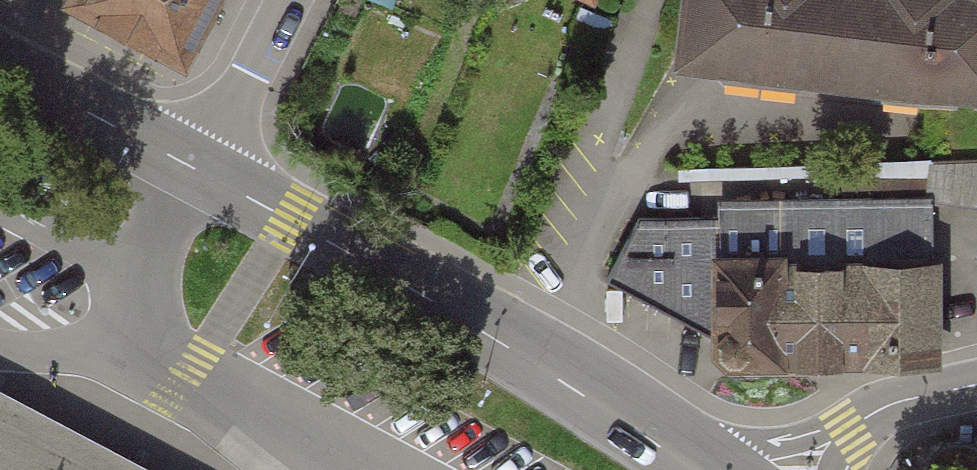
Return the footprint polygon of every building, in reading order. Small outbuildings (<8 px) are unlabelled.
[(189,53),(216,0),(83,0),(189,53)] [(675,50),(976,85),(976,0),(681,0),(675,50)] [(875,150),(875,193),(976,193),(976,150),(875,150)] [(717,358),(937,359),(938,197),(718,197),(718,220),(645,220),(619,275),(717,326),(717,358)] [(0,386),(0,469),(159,469),(0,386)] [(957,439),(934,448),(925,469),(976,469),(976,443),(957,439)]
